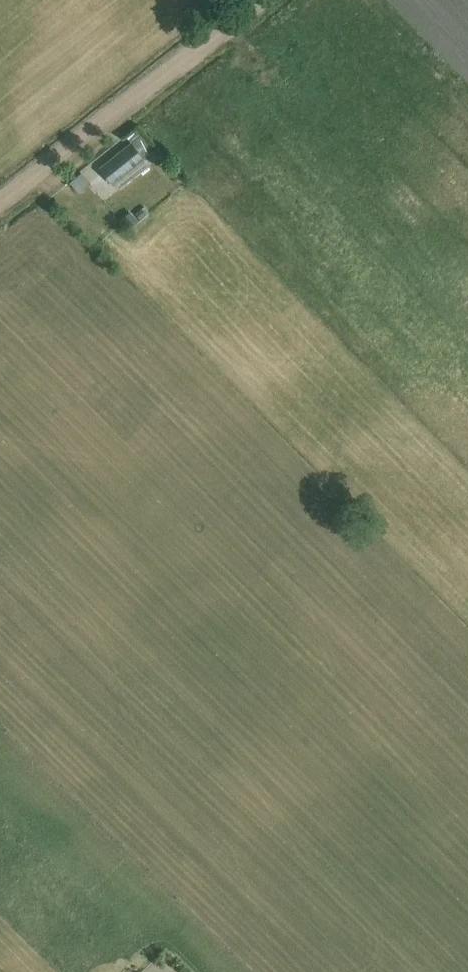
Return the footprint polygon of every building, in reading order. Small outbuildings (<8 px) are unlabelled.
[(144,159),(131,143),(100,168),(112,184),(144,159)] [(77,171),(63,177),(70,192),(84,186),(77,171)]
